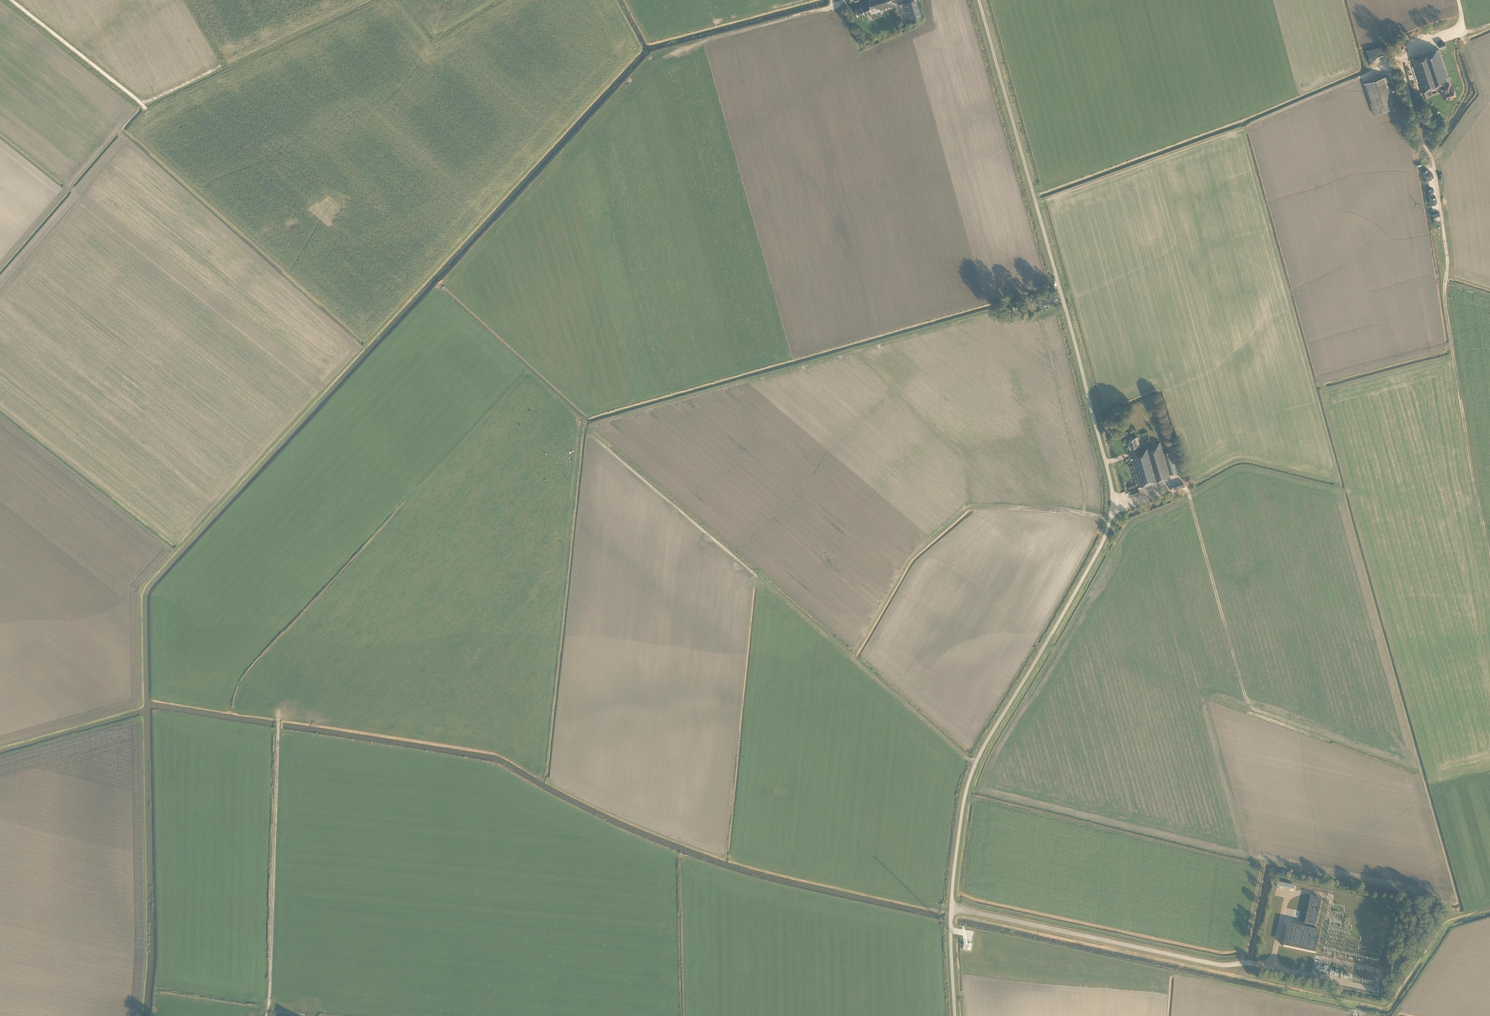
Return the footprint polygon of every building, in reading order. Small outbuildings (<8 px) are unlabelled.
[(864,6),(855,9),(857,16),(870,12),(870,14),(871,13),(871,15),(880,12),(880,11),(897,5),(895,0),(863,0),(864,6)] [(917,0),(910,0),(900,3),(901,7),(900,8),(904,23),(922,18),(917,0)] [(1382,57),(1389,55),(1386,47),(1379,50),(1382,57)] [(1448,77),(1438,49),(1411,58),(1423,93),(1431,90),(1432,93),(1436,91),(1435,89),(1440,88),(1441,91),(1444,98),(1447,97),(1448,99),(1452,98),(1451,95),(1455,94),(1454,93),(1456,93),(1454,89),(1454,90),(1453,88),(1451,89),(1449,83),(1448,83),(1446,77),(1448,77)] [(1397,106),(1387,76),(1364,83),(1374,114),(1397,106)] [(1047,296),(1047,293),(1034,296),(1035,299),(1040,298),(1041,301),(1038,302),(1040,307),(1054,303),(1051,295),(1047,296)] [(1140,445),(1137,436),(1128,439),(1133,455),(1131,456),(1140,487),(1171,478),(1170,475),(1177,472),(1171,451),(1163,454),(1160,442),(1138,449),(1137,446),(1140,445)] [(1140,493),(1138,486),(1130,489),(1132,495),(1140,493)] [(1321,899),(1311,897),(1305,929),(1288,925),(1284,947),(1316,953),(1320,932),(1315,931),(1321,899)]
